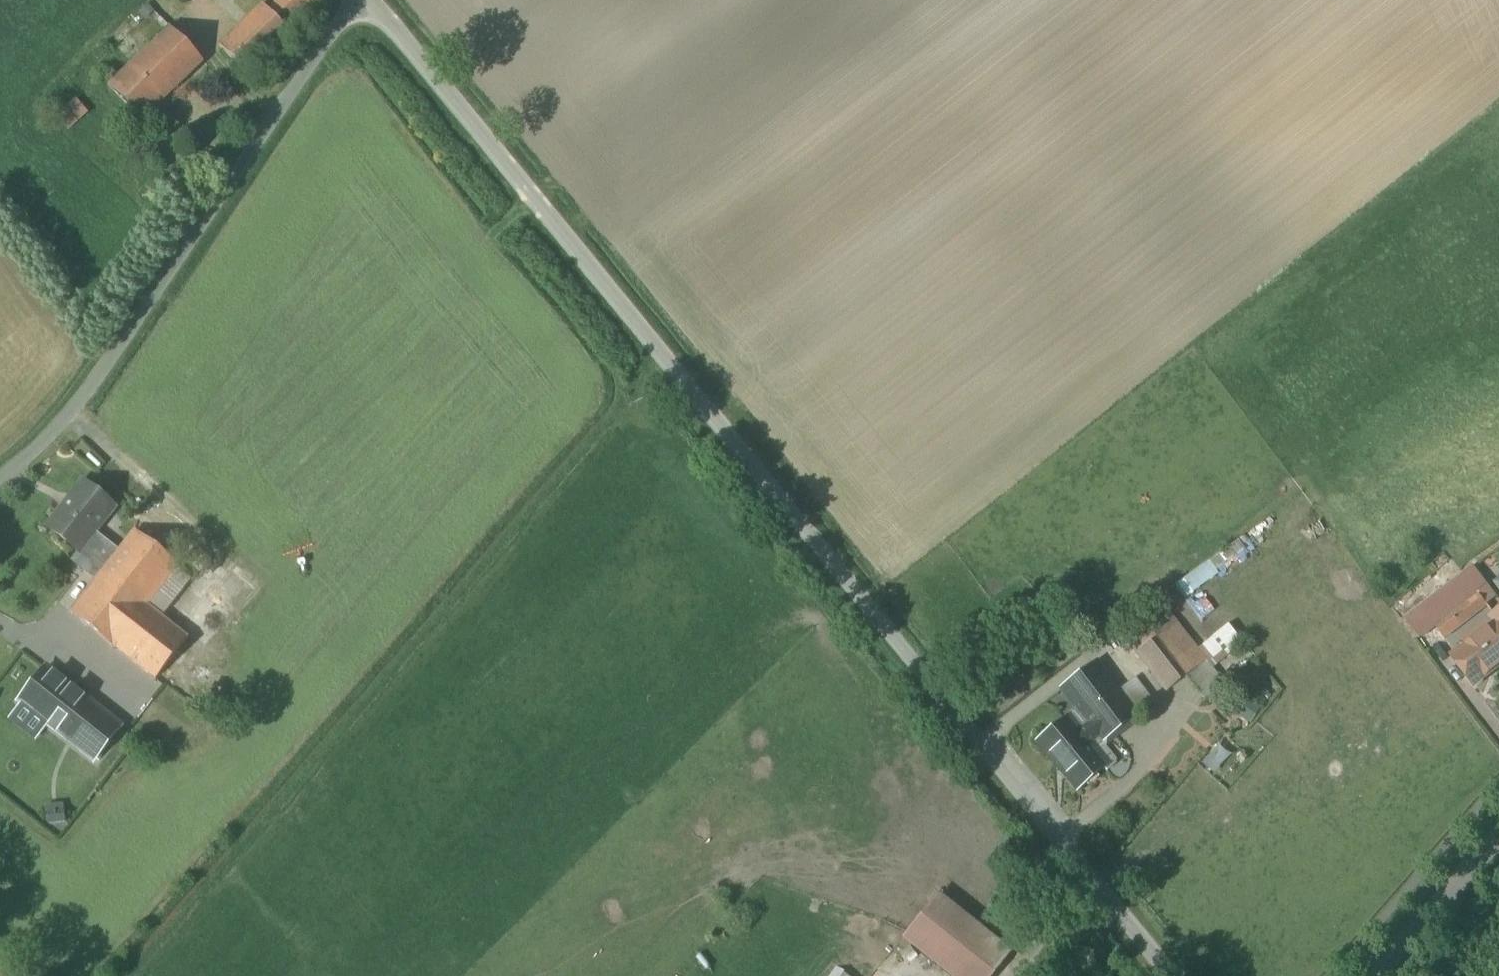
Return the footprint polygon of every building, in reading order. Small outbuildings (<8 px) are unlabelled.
[(263,7),(220,48),(247,77),(324,4),(320,0),(281,0),(269,12),(263,7)] [(135,60),(169,97),(204,63),(169,28),(135,60)] [(169,97),(135,60),(107,86),(143,122),(169,97)] [(86,114),(76,102),(59,116),(69,128),(86,114)] [(29,238),(20,230),(15,235),(24,244),(29,238)] [(83,549),(96,532),(114,509),(84,484),(48,528),(79,553),(83,549)] [(96,532),(83,549),(107,569),(121,552),(96,532)] [(177,566),(134,533),(121,552),(107,569),(72,612),(156,680),(189,639),(147,606),(177,566)] [(1463,574),(1421,607),(1405,619),(1419,640),(1436,628),(1445,640),(1488,607),(1463,574)] [(1161,602),(1120,633),(1166,692),(1204,662),(1161,602)] [(1464,640),(1469,646),(1454,657),(1474,685),(1498,666),(1498,613),(1464,640)] [(1089,725),(1099,738),(1102,742),(1136,715),(1096,664),(1062,690),(1089,725)] [(117,729),(46,671),(21,703),(92,760),(117,729)] [(1103,768),(1092,754),(1087,748),(1099,738),(1089,725),(1076,735),(1064,721),(1037,743),(1077,790),(1103,768)] [(1092,754),(1103,768),(1108,772),(1116,765),(1115,760),(1103,745),(1092,754)] [(931,905),(904,939),(950,975),(991,975),(1002,961),(931,905)]
